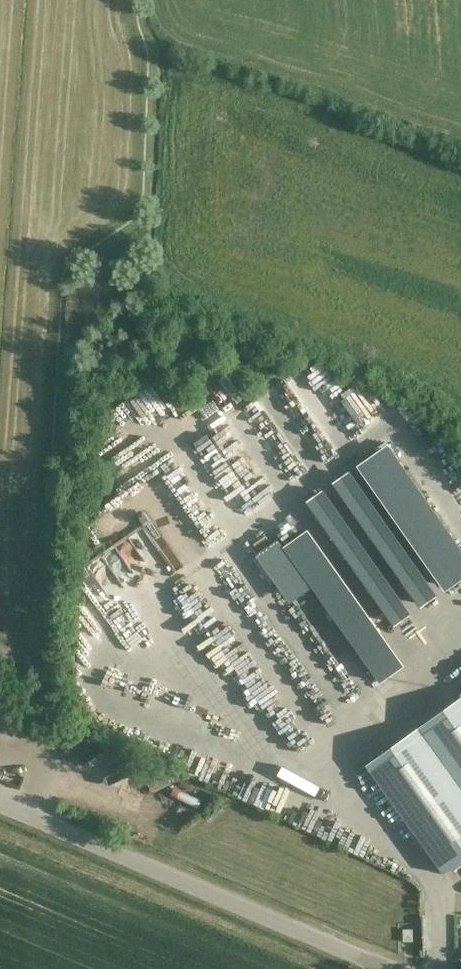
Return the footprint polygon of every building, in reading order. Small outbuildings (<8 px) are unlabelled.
[(284,547),(313,588),(380,683),(404,666),(308,530),(284,547)] [(150,637),(154,614),(120,608),(116,632),(150,637)] [(424,732),(422,729),(417,733),(419,736),(371,770),(369,767),(367,768),(446,877),(448,876),(446,872),(460,862),(460,705),(424,732)]
